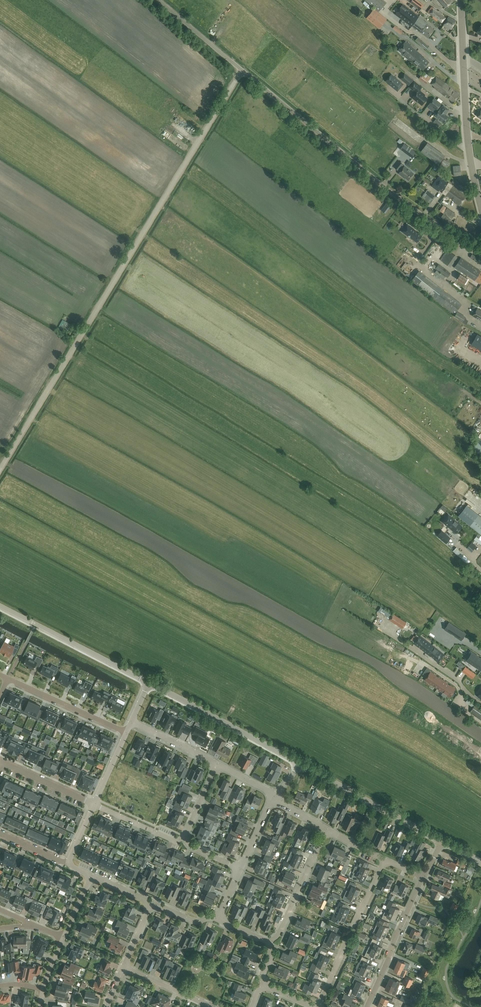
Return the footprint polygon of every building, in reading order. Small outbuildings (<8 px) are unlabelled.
[(372,6),(365,1),(363,3),(369,9),(372,6)] [(404,21),(412,26),(418,16),(410,10),(410,11),(409,10),(409,9),(403,4),(395,14),(403,20),(403,19),(405,20),(404,21)] [(434,9),(431,7),(428,11),(430,13),(431,15),(433,16),(432,17),(437,21),(438,20),(442,22),(445,18),(442,15),(443,13),(439,11),(438,12),(434,9)] [(366,18),(368,20),(379,29),(385,22),(387,19),(374,8),(366,18)] [(428,37),(434,29),(427,24),(428,23),(418,16),(412,26),(420,33),(421,32),(428,37)] [(451,29),(455,21),(448,17),(444,25),(451,29)] [(403,31),(395,25),(393,28),(401,34),(403,31)] [(426,50),(429,46),(418,37),(415,40),(423,47),(426,50)] [(410,49),(408,48),(410,45),(405,41),(397,50),(416,66),(417,65),(422,69),(429,62),(412,48),(410,49)] [(400,78),(409,86),(414,80),(405,73),(400,78)] [(399,89),(403,84),(391,74),(386,81),(392,85),(391,86),(395,89),(396,87),(399,89)] [(434,88),(441,93),(447,85),(445,83),(445,84),(435,76),(431,75),(427,81),(430,83),(429,84),(432,86),(433,85),(435,87),(434,88)] [(422,106),(427,99),(424,96),(424,95),(418,90),(421,87),(414,82),(409,88),(415,93),(414,94),(414,95),(412,99),(416,102),(417,102),(422,106)] [(453,90),(454,89),(447,85),(441,93),(453,102),(459,94),(453,90)] [(430,104),(436,109),(441,104),(434,98),(430,104)] [(444,122),(448,117),(445,114),(449,110),(443,105),(435,115),(444,122)] [(396,118),(392,122),(397,127),(401,123),(396,118)] [(171,142),(183,149),(185,144),(173,138),(171,142)] [(415,151),(404,143),(400,149),(411,157),(413,155),(414,155),(415,153),(414,153),(415,151)] [(443,155),(427,143),(421,152),(437,164),(443,155)] [(445,170),(450,162),(444,158),(439,166),(445,170)] [(404,167),(402,166),(403,164),(399,161),(395,167),(399,170),(399,169),(401,171),(399,173),(403,176),(409,180),(414,173),(404,166),(404,167)] [(454,176),(461,175),(460,165),(453,166),(454,176)] [(445,195),(452,185),(448,183),(439,176),(432,186),(438,191),(440,189),(443,191),(442,192),(445,195)] [(454,202),(459,206),(466,196),(458,190),(452,185),(445,195),(452,199),(452,198),(455,200),(454,202)] [(429,202),(435,195),(427,189),(422,197),(429,202)] [(452,218),(455,214),(447,208),(444,212),(452,218)] [(413,239),(417,242),(422,235),(419,233),(418,233),(417,232),(416,231),(407,224),(402,231),(412,239),(413,239)] [(437,261),(439,259),(432,251),(430,254),(437,261)] [(447,251),(440,261),(448,266),(455,256),(447,251)] [(477,262),(479,258),(474,255),(472,254),(470,257),(477,262)] [(461,257),(454,267),(458,270),(459,270),(474,280),(475,280),(479,283),(480,281),(480,271),(480,272),(479,271),(479,270),(461,257)] [(439,264),(437,266),(433,264),(432,266),(435,268),(448,278),(451,273),(439,264)] [(445,276),(437,270),(435,273),(443,279),(445,276)] [(425,276),(419,271),(417,273),(415,272),(413,275),(414,277),(411,280),(417,285),(454,314),(462,304),(425,276)] [(460,273),(456,279),(464,284),(468,278),(460,273)] [(463,289),(454,282),(453,284),(457,286),(459,288),(458,288),(462,291),(463,289)] [(477,308),(473,316),(480,320),(480,310),(477,308)] [(465,317),(457,311),(454,316),(463,321),(465,317)] [(477,334),(471,344),(480,350),(480,336),(477,334)] [(472,448),(480,455),(480,440),(479,439),(472,448)] [(467,505),(458,516),(480,534),(480,516),(467,505)] [(462,526),(448,514),(442,521),(449,527),(449,526),(452,528),(451,529),(456,533),(462,526)] [(448,536),(442,530),(438,535),(444,540),(448,536)] [(470,561),(464,554),(456,547),(453,551),(461,558),(467,564),(470,561)] [(408,589),(406,591),(412,597),(414,595),(408,589)] [(393,613),(389,619),(399,626),(403,620),(393,613)] [(466,633),(449,622),(445,629),(451,634),(452,633),(455,635),(455,636),(461,640),(466,633)] [(420,635),(418,634),(413,640),(416,642),(415,643),(419,646),(420,645),(423,648),(424,649),(427,652),(433,644),(421,635),(420,635)] [(9,643),(8,645),(4,643),(0,650),(4,652),(3,653),(6,655),(7,653),(10,655),(11,653),(15,655),(19,646),(16,644),(15,646),(9,643)] [(445,653),(433,644),(427,652),(431,655),(432,655),(435,657),(436,658),(439,661),(445,653)] [(480,670),(480,658),(480,659),(478,657),(478,656),(479,656),(478,656),(472,652),(467,660),(466,660),(480,670)] [(40,666),(43,659),(37,656),(35,660),(27,656),(23,664),(27,666),(30,668),(30,667),(34,669),(36,665),(40,666)] [(413,669),(415,664),(408,660),(406,664),(408,665),(405,671),(418,678),(420,673),(413,669)] [(48,666),(47,667),(44,665),(40,672),(50,678),(53,673),(56,674),(59,668),(55,666),(54,669),(48,666)] [(425,680),(437,688),(443,680),(438,677),(436,676),(436,675),(431,671),(425,680)] [(71,678),(61,673),(57,680),(63,683),(63,684),(67,686),(69,683),(72,684),(76,677),(73,675),(71,678)] [(443,680),(437,688),(450,697),(455,688),(450,685),(448,684),(448,683),(443,680)] [(83,694),(85,690),(89,692),(92,684),(86,681),(83,686),(77,683),(74,690),(83,694)] [(107,701),(111,694),(104,691),(103,694),(95,690),(91,698),(95,700),(94,701),(97,702),(98,702),(101,704),(104,699),(107,701)] [(12,706),(17,695),(14,694),(15,693),(12,692),(12,693),(11,692),(8,698),(5,697),(1,704),(7,707),(8,704),(12,706)] [(19,696),(17,695),(12,706),(17,708),(17,709),(20,711),(24,703),(23,703),(21,702),(23,697),(22,697),(22,696),(19,695),(19,696)] [(112,695),(108,701),(112,703),(110,708),(113,710),(116,712),(116,711),(120,713),(121,712),(121,713),(122,710),(123,709),(124,706),(124,705),(125,702),(112,695)] [(30,715),(35,703),(29,700),(27,705),(23,704),(20,711),(20,712),(24,713),(25,712),(30,715)] [(34,718),(38,720),(42,712),(38,711),(41,706),(35,703),(30,715),(35,717),(34,718)] [(476,704),(470,713),(480,720),(480,708),(476,704)] [(48,709),(47,709),(45,714),(42,712),(38,720),(42,722),(43,721),(47,723),(47,724),(53,711),(52,711),(53,710),(48,708),(48,709)] [(161,717),(164,710),(161,708),(159,711),(153,708),(148,718),(155,722),(158,715),(161,717)] [(54,712),(53,711),(47,724),(52,726),(56,728),(60,721),(57,720),(57,719),(59,714),(58,714),(58,713),(54,711),(54,712)] [(175,723),(178,716),(173,714),(172,715),(166,713),(161,725),(162,725),(161,726),(164,727),(165,726),(168,728),(171,721),(175,723)] [(64,721),(61,719),(60,721),(56,729),(65,733),(66,732),(71,720),(69,719),(69,718),(66,716),(66,717),(65,717),(64,721)] [(71,720),(66,732),(75,736),(79,727),(76,725),(77,722),(76,722),(77,721),(74,720),(73,721),(71,720)] [(181,734),(183,731),(184,732),(188,734),(191,728),(185,725),(186,723),(180,720),(175,731),(181,734)] [(83,742),(89,728),(83,725),(82,728),(79,727),(79,728),(74,737),(83,742)] [(205,746),(209,738),(205,736),(207,733),(196,727),(193,733),(198,736),(195,741),(205,746)] [(83,742),(92,746),(93,745),(96,737),(97,735),(94,733),(96,731),(89,728),(83,742)] [(0,733),(0,746),(1,746),(3,741),(6,742),(7,740),(10,734),(4,731),(3,734),(0,733)] [(102,748),(108,736),(102,733),(99,739),(96,737),(93,745),(97,747),(97,746),(102,748)] [(10,734),(7,740),(10,741),(7,748),(10,749),(10,750),(13,752),(19,738),(10,734)] [(113,739),(108,736),(102,748),(107,751),(107,752),(110,754),(114,747),(110,745),(113,739)] [(19,738),(13,752),(16,753),(16,752),(19,754),(22,747),(25,748),(28,742),(19,738)] [(145,741),(139,738),(136,743),(135,743),(133,747),(137,749),(135,752),(142,755),(145,748),(142,747),(145,741)] [(226,757),(230,750),(222,746),(224,742),(218,738),(215,746),(218,748),(216,752),(226,757)] [(31,760),(37,747),(28,742),(25,748),(23,753),(26,754),(25,757),(27,758),(26,759),(29,760),(29,759),(31,760)] [(143,757),(147,759),(147,757),(154,760),(156,756),(159,751),(158,751),(160,747),(157,745),(156,746),(153,744),(150,750),(147,748),(143,757)] [(46,751),(37,747),(31,760),(33,761),(33,762),(35,763),(35,762),(37,763),(39,759),(42,760),(45,754),(45,753),(46,751)] [(161,757),(159,761),(160,761),(160,762),(163,764),(161,768),(167,771),(173,759),(170,758),(172,754),(165,750),(162,758),(161,757)] [(49,759),(50,757),(45,754),(42,760),(45,762),(42,768),(45,769),(45,770),(48,772),(53,761),(49,759)] [(254,765),(258,758),(250,754),(248,758),(244,756),(243,759),(242,759),(239,764),(247,768),(249,765),(250,765),(251,764),(254,765)] [(259,763),(264,765),(269,756),(264,754),(259,763)] [(187,760),(179,757),(179,758),(178,758),(177,760),(178,761),(175,766),(180,768),(177,774),(184,777),(188,768),(184,766),(187,760)] [(48,772),(51,773),(51,772),(54,773),(57,767),(60,769),(63,763),(57,760),(56,762),(53,761),(48,772)] [(66,779),(72,765),(63,761),(59,771),(62,772),(60,776),(61,777),(61,778),(64,779),(64,778),(66,779)] [(277,779),(280,773),(279,772),(282,767),(273,763),(269,772),(270,772),(267,778),(270,780),(273,782),(273,781),(274,782),(276,778),(277,779)] [(71,781),(72,782),(75,775),(79,776),(82,770),(72,765),(66,779),(68,780),(68,781),(71,782),(71,781)] [(202,768),(199,766),(199,768),(197,767),(195,773),(191,771),(188,778),(194,781),(196,777),(200,779),(201,780),(203,776),(202,775),(204,770),(202,769),(202,768)] [(90,775),(87,774),(88,772),(82,770),(78,777),(82,778),(79,785),(80,785),(79,786),(82,787),(83,786),(85,787),(90,775)] [(96,778),(90,775),(85,787),(87,788),(86,789),(89,790),(90,790),(91,790),(93,784),(96,786),(99,779),(96,777),(96,778)] [(4,779),(0,787),(0,788),(5,790),(9,781),(4,779)] [(224,779),(220,788),(223,790),(220,796),(227,799),(231,789),(227,787),(230,782),(224,779)] [(14,783),(9,781),(5,790),(10,792),(14,783)] [(19,785),(14,783),(10,792),(15,795),(19,785)] [(24,788),(19,785),(15,795),(20,797),(24,788)] [(189,790),(180,786),(178,789),(179,790),(177,792),(182,794),(180,797),(189,801),(192,796),(187,794),(189,790)] [(242,795),(245,790),(238,787),(235,793),(232,792),(228,800),(234,803),(237,797),(242,799),(244,796),(242,795)] [(31,791),(26,789),(22,798),(27,800),(31,791)] [(31,806),(36,793),(31,791),(27,800),(30,801),(29,804),(31,806)] [(307,796),(298,791),(294,799),(300,802),(299,802),(305,804),(307,800),(310,801),(313,795),(308,793),(307,796)] [(37,805),(41,795),(36,793),(31,806),(33,807),(35,803),(37,805)] [(49,797),(44,794),(40,805),(42,806),(41,809),(43,810),(49,797)] [(257,808),(261,798),(255,795),(253,799),(248,797),(243,809),(246,811),(248,806),(251,807),(252,805),(257,808)] [(54,799),(49,797),(45,807),(49,809),(50,808),(54,799)] [(187,807),(189,801),(180,797),(179,800),(177,799),(174,805),(181,808),(182,805),(187,807)] [(59,801),(54,799),(50,808),(55,810),(59,801)] [(323,802),(315,799),(313,803),(314,803),(312,809),(312,811),(316,813),(319,812),(320,810),(321,810),(321,809),(325,810),(329,802),(324,799),(323,802)] [(332,807),(327,818),(336,822),(338,818),(342,819),(347,809),(351,801),(346,799),(343,807),(340,805),(338,810),(332,807)] [(66,805),(61,802),(57,812),(62,814),(66,805)] [(71,807),(66,805),(62,814),(67,816),(71,807)] [(179,812),(181,808),(174,805),(173,808),(171,812),(173,813),(172,815),(181,819),(184,814),(179,812)] [(208,812),(217,817),(218,814),(222,816),(224,809),(216,805),(214,809),(210,807),(208,812)] [(72,818),(76,809),(71,807),(67,816),(72,818)] [(82,811),(76,809),(72,818),(77,821),(76,823),(79,825),(81,819),(79,818),(82,811)] [(217,817),(208,812),(205,818),(207,819),(205,822),(216,827),(218,824),(217,823),(218,821),(216,819),(217,817)] [(279,833),(284,823),(280,822),(283,816),(277,814),(274,819),(273,818),(271,822),(276,824),(273,830),(279,833)] [(360,824),(363,817),(356,814),(354,817),(347,814),(345,820),(342,826),(350,830),(353,823),(354,824),(355,821),(360,824)] [(179,825),(181,819),(172,815),(169,821),(168,820),(166,824),(172,827),(174,823),(179,825)] [(243,822),(245,818),(237,815),(235,821),(237,822),(236,825),(245,830),(248,824),(243,822)] [(9,826),(13,818),(8,816),(4,824),(9,826)] [(14,829),(18,819),(13,817),(13,818),(9,826),(14,829)] [(101,832),(107,819),(104,818),(101,817),(99,822),(98,822),(95,821),(92,828),(97,830),(101,832)] [(19,831),(23,822),(18,819),(14,829),(19,831)] [(110,836),(113,830),(110,828),(112,822),(109,821),(110,820),(107,819),(101,832),(106,834),(105,834),(110,836)] [(284,823),(279,833),(285,835),(287,832),(291,834),(296,824),(289,820),(287,825),(283,824),(284,823)] [(24,833),(28,824),(23,822),(19,831),(24,833)] [(216,827),(205,822),(203,826),(201,825),(201,826),(200,826),(199,829),(200,830),(199,831),(212,836),(216,827)] [(120,839),(125,827),(123,826),(123,825),(120,824),(120,825),(119,825),(117,831),(113,829),(113,830),(110,836),(116,838),(117,838),(120,839)] [(232,827),(229,833),(237,837),(239,833),(243,835),(245,830),(236,825),(235,828),(232,827)] [(30,826),(25,836),(31,838),(35,829),(30,826)] [(128,828),(125,827),(120,839),(125,842),(125,843),(128,845),(132,837),(128,836),(131,830),(131,829),(128,827),(128,828)] [(306,840),(310,831),(303,828),(301,831),(298,830),(294,839),(292,844),(297,846),(301,838),(306,840)] [(35,829),(31,838),(36,840),(40,831),(35,829)] [(389,841),(393,832),(387,829),(384,835),(378,833),(374,843),(381,846),(384,839),(389,841)] [(36,840),(40,842),(44,833),(40,831),(36,840)] [(212,836),(199,831),(197,836),(199,837),(197,841),(208,845),(212,836)] [(40,842),(45,845),(50,834),(45,832),(44,833),(40,842)] [(138,847),(143,836),(141,834),(142,834),(139,832),(138,833),(137,833),(135,838),(132,836),(132,837),(128,845),(132,847),(133,844),(138,847)] [(236,841),(238,837),(229,833),(226,840),(230,841),(229,844),(237,848),(240,842),(236,841)] [(52,836),(48,846),(53,848),(57,838),(52,836)] [(146,837),(143,836),(138,847),(141,848),(140,851),(146,853),(150,845),(147,844),(149,838),(149,837),(146,836),(146,837)] [(57,838),(53,848),(57,850),(62,840),(57,838)] [(280,841),(276,839),(273,838),(271,841),(267,839),(264,845),(274,849),(275,847),(277,848),(280,841)] [(57,850),(62,853),(65,846),(68,848),(71,841),(66,839),(64,842),(62,840),(57,850)] [(425,843),(418,839),(416,843),(417,844),(414,850),(415,850),(412,856),(419,860),(424,851),(422,850),(425,843)] [(157,854),(162,844),(156,841),(154,846),(150,845),(147,853),(151,854),(152,852),(157,854)] [(407,849),(410,843),(405,841),(403,846),(397,843),(393,852),(400,855),(404,847),(407,849)] [(162,844),(157,854),(160,855),(159,858),(165,861),(169,853),(165,851),(167,846),(162,844)] [(235,853),(237,848),(229,844),(228,847),(224,845),(221,852),(229,855),(231,852),(235,853)] [(273,852),(274,849),(264,845),(262,850),(267,853),(266,856),(272,859),(275,853),(273,852)] [(336,858),(340,849),(335,846),(333,850),(328,848),(325,856),(332,860),(333,857),(336,858)] [(80,857),(86,859),(90,849),(85,847),(80,857)] [(302,851),(293,847),(289,856),(301,861),(303,856),(300,854),(302,851)] [(90,862),(95,851),(90,849),(86,859),(90,862)] [(340,849),(336,858),(338,860),(337,862),(344,865),(345,862),(348,857),(344,855),(345,851),(340,849)] [(11,853),(8,852),(9,851),(6,850),(6,851),(5,851),(3,856),(0,854),(0,855),(0,863),(5,866),(11,853)] [(176,860),(180,852),(175,850),(173,855),(169,854),(166,861),(169,862),(171,858),(176,860)] [(96,864),(101,854),(95,851),(90,862),(96,864)] [(184,866),(188,859),(184,857),(185,854),(180,852),(176,860),(179,861),(178,864),(183,867),(184,866)] [(14,855),(11,853),(5,866),(14,870),(17,862),(14,861),(17,855),(14,854),(14,855)] [(103,855),(99,865),(104,868),(109,857),(103,855)] [(270,863),(272,859),(266,856),(264,860),(258,858),(256,863),(267,868),(270,863)] [(301,861),(289,856),(286,861),(285,860),(283,864),(292,868),(293,868),(294,865),(298,867),(301,861)] [(109,870),(114,860),(109,857),(104,868),(109,870)] [(25,869),(29,860),(24,858),(22,863),(19,862),(16,868),(21,871),(22,868),(25,869)] [(194,869),(198,860),(193,858),(191,861),(188,859),(184,866),(188,868),(189,867),(194,869)] [(451,862),(443,859),(441,864),(442,864),(442,865),(445,866),(444,866),(453,870),(456,864),(451,861),(451,862)] [(35,863),(29,860),(24,872),(32,876),(35,869),(33,868),(35,863)] [(115,873),(120,862),(114,860),(109,870),(115,873)] [(198,860),(194,869),(199,871),(199,872),(203,874),(206,867),(202,865),(204,863),(198,860)] [(354,868),(367,874),(369,869),(364,866),(366,863),(359,860),(356,866),(355,866),(354,868)] [(125,877),(130,866),(124,863),(125,862),(121,861),(118,868),(121,869),(119,874),(119,875),(122,877),(122,876),(125,877)] [(265,873),(267,868),(256,863),(253,869),(258,871),(256,874),(264,877),(265,874),(265,873)] [(284,872),(282,875),(284,876),(292,880),(295,874),(290,872),(292,868),(283,864),(284,865),(281,871),(284,872)] [(36,870),(33,876),(42,881),(48,868),(47,868),(47,867),(44,866),(41,865),(39,871),(36,870)] [(319,872),(329,876),(330,873),(332,874),(333,872),(336,873),(337,869),(327,865),(326,868),(321,866),(319,872)] [(136,876),(139,869),(136,868),(135,868),(130,866),(125,877),(127,878),(127,879),(130,880),(130,879),(131,880),(133,875),(136,876)] [(214,872),(213,876),(222,881),(224,875),(220,873),(222,870),(214,866),(212,871),(214,872)] [(155,870),(149,867),(148,869),(147,869),(144,875),(140,874),(136,883),(143,886),(146,879),(150,881),(153,874),(155,870)] [(48,868),(42,881),(51,885),(54,879),(54,878),(51,877),(54,871),(52,870),(52,869),(49,868),(49,869),(48,868)] [(364,880),(367,874),(354,868),(352,872),(353,873),(351,878),(357,881),(359,877),(364,880)] [(448,881),(450,875),(439,870),(436,875),(439,877),(439,878),(444,880),(446,881),(446,880),(448,881)] [(327,879),(329,876),(319,872),(316,877),(321,879),(319,883),(328,887),(328,886),(329,887),(331,883),(328,882),(330,880),(327,879)] [(60,889),(66,877),(60,874),(57,880),(54,879),(51,885),(60,889)] [(279,876),(276,883),(283,886),(285,883),(290,885),(292,880),(284,876),(282,875),(281,878),(279,876)] [(74,888),(69,885),(71,879),(69,878),(70,878),(66,876),(66,877),(60,889),(71,894),(72,894),(74,888)] [(389,888),(393,879),(387,876),(384,883),(381,882),(378,888),(384,890),(385,886),(389,888)] [(220,886),(222,881),(214,877),(213,880),(209,878),(206,884),(215,888),(216,885),(220,886)] [(163,889),(165,885),(166,883),(155,878),(150,889),(157,892),(160,887),(163,889)] [(246,885),(255,889),(256,886),(262,889),(265,883),(255,878),(253,882),(248,879),(246,885)] [(350,891),(358,895),(360,889),(356,887),(357,884),(350,881),(347,887),(351,889),(350,891)] [(326,892),(328,887),(319,883),(317,887),(313,885),(311,890),(320,895),(322,891),(326,892)] [(405,896),(409,886),(402,883),(400,887),(396,885),(392,892),(398,895),(399,893),(405,896)] [(176,896),(180,887),(174,884),(172,889),(169,887),(165,896),(171,898),(173,895),(176,896)] [(206,892),(204,895),(214,899),(216,894),(213,892),(215,888),(206,884),(203,891),(206,892)] [(452,890),(445,887),(444,889),(433,884),(430,889),(433,890),(431,896),(438,899),(441,894),(449,897),(452,890)] [(252,894),(255,889),(246,885),(243,890),(245,891),(244,895),(250,898),(252,894)] [(273,897),(283,902),(285,896),(280,894),(282,890),(275,887),(272,893),(274,894),(273,897)] [(9,891),(6,890),(2,899),(4,900),(4,901),(7,902),(10,895),(13,896),(15,891),(10,889),(9,891)] [(186,905),(191,894),(183,890),(178,902),(186,905)] [(318,898),(320,895),(311,890),(308,896),(312,898),(311,901),(320,905),(322,900),(318,898)] [(350,891),(346,890),(342,899),(349,902),(351,898),(355,900),(358,895),(350,891)] [(18,906),(22,897),(19,896),(20,893),(15,891),(13,896),(16,898),(12,905),(15,906),(16,905),(18,906)] [(106,900),(108,894),(102,891),(100,896),(101,896),(100,897),(96,896),(93,902),(104,906),(107,900),(106,900)] [(198,901),(200,894),(194,892),(192,900),(198,901)] [(202,894),(198,903),(205,906),(207,902),(212,905),(214,899),(202,894)] [(28,903),(31,898),(26,896),(25,898),(22,897),(18,906),(20,907),(19,908),(22,909),(26,902),(28,903)] [(273,897),(271,896),(269,899),(266,905),(274,909),(276,905),(280,907),(283,902),(273,897)] [(33,913),(37,904),(32,902),(34,899),(31,898),(28,903),(31,904),(28,912),(31,913),(31,912),(33,913)] [(389,911),(397,914),(399,909),(394,906),(396,903),(390,900),(386,909),(389,911)] [(335,909),(347,915),(349,909),(345,908),(347,905),(340,901),(337,906),(336,906),(335,909)] [(37,904),(33,913),(35,914),(35,915),(38,916),(41,909),(44,910),(46,905),(44,903),(42,906),(37,904)] [(133,914),(136,908),(129,905),(127,911),(126,911),(123,918),(133,922),(136,915),(133,914)] [(240,908),(235,905),(233,909),(234,909),(231,914),(239,918),(240,914),(244,916),(247,907),(242,905),(240,908)] [(53,910),(51,909),(51,908),(47,906),(43,915),(47,917),(48,916),(49,916),(50,918),(49,921),(52,923),(53,924),(55,925),(57,924),(58,922),(58,921),(61,912),(54,909),(53,910)] [(323,909),(325,910),(324,913),(331,916),(334,910),(325,906),(323,909)] [(262,917),(265,910),(259,907),(257,911),(251,909),(246,921),(253,924),(257,915),(262,917)] [(264,923),(271,908),(268,907),(261,922),(264,923)] [(101,918),(104,911),(97,908),(96,912),(90,909),(87,916),(91,918),(95,920),(97,916),(101,918)] [(268,931),(272,923),(268,921),(271,916),(270,915),(273,909),(271,908),(264,923),(262,928),(268,931)] [(344,920),(347,915),(335,909),(333,912),(334,913),(332,919),(339,923),(340,918),(344,920)] [(394,920),(397,914),(389,911),(388,913),(384,912),(382,918),(387,920),(389,917),(394,920)] [(425,921),(426,918),(419,914),(415,921),(421,923),(422,920),(425,921)] [(438,918),(431,915),(428,921),(435,925),(438,918)] [(165,932),(168,926),(163,924),(164,921),(156,918),(152,927),(159,931),(160,930),(165,932)] [(310,921),(303,918),(301,921),(297,919),(294,926),(300,928),(299,929),(302,930),(303,929),(303,930),(305,931),(307,926),(308,927),(310,921)] [(375,927),(386,932),(389,927),(383,924),(384,921),(379,918),(375,927)] [(126,936),(129,930),(126,928),(127,924),(118,920),(115,927),(119,929),(117,932),(126,936)] [(329,937),(337,940),(340,935),(336,934),(339,928),(322,920),(321,924),(324,926),(328,928),(328,929),(329,930),(328,932),(331,933),(329,937)] [(97,928),(88,924),(86,928),(82,926),(80,932),(89,937),(91,934),(94,935),(97,928)] [(178,941),(181,935),(177,933),(178,931),(179,928),(172,925),(167,936),(178,941)] [(384,938),(386,932),(375,927),(371,936),(377,938),(378,935),(384,938)] [(418,935),(420,932),(412,928),(409,935),(414,938),(416,934),(418,935)] [(212,942),(217,932),(210,929),(208,933),(205,931),(200,941),(207,944),(208,940),(212,942)] [(194,941),(196,936),(189,933),(188,937),(184,935),(179,945),(186,947),(187,944),(192,946),(194,942),(194,941)] [(119,953),(122,945),(118,943),(119,939),(110,935),(107,940),(111,942),(109,948),(119,953)] [(293,947),(297,938),(290,935),(286,944),(293,947)] [(307,943),(309,939),(300,935),(299,940),(307,943)] [(17,947),(20,947),(20,936),(14,936),(14,943),(11,943),(11,942),(12,951),(17,951),(17,947)] [(20,936),(20,947),(24,947),(24,953),(29,953),(31,940),(31,941),(27,941),(27,936),(20,936)] [(1,949),(5,948),(5,951),(11,951),(10,945),(7,945),(6,938),(5,937),(2,938),(2,939),(0,939),(0,941),(1,949)] [(232,944),(233,940),(226,937),(223,943),(220,941),(216,948),(224,952),(225,948),(230,950),(233,944),(232,944)] [(335,946),(337,940),(329,937),(327,940),(325,939),(322,945),(327,948),(329,944),(335,946)] [(44,940),(40,938),(36,947),(35,947),(33,952),(42,956),(47,945),(48,942),(47,941),(47,940),(45,939),(44,940)] [(369,947),(380,952),(382,947),(377,944),(378,941),(372,938),(369,947)] [(416,946),(412,944),(406,942),(404,948),(402,952),(408,954),(409,950),(410,950),(411,947),(414,949),(422,953),(425,947),(417,943),(416,946)] [(80,957),(84,949),(77,945),(75,950),(72,949),(72,950),(71,952),(69,957),(75,960),(77,956),(80,957)] [(320,953),(318,959),(327,963),(329,958),(325,955),(328,950),(320,946),(317,952),(320,953)] [(377,957),(380,952),(369,947),(365,956),(370,958),(372,955),(377,957)] [(231,958),(236,960),(238,961),(239,960),(241,961),(248,964),(250,959),(255,961),(258,954),(253,952),(246,948),(243,956),(242,958),(233,954),(231,958)] [(146,967),(151,957),(147,956),(148,952),(143,949),(139,957),(142,958),(143,960),(141,965),(146,967)] [(295,960),(298,954),(290,951),(289,954),(283,952),(280,959),(289,963),(291,958),(295,960)] [(156,957),(152,955),(151,957),(146,967),(152,969),(153,966),(155,965),(158,967),(162,959),(156,956),(156,957)] [(176,955),(173,962),(178,964),(179,962),(181,963),(183,958),(176,955)] [(357,965),(369,970),(372,965),(366,962),(368,959),(362,956),(359,962),(358,962),(357,965)] [(166,976),(170,967),(172,963),(173,962),(170,960),(164,957),(160,966),(163,968),(161,973),(166,976)] [(313,963),(310,968),(318,972),(320,966),(324,968),(327,963),(318,959),(315,964),(313,963)] [(25,978),(28,966),(27,966),(22,965),(21,960),(18,961),(12,961),(14,972),(14,971),(18,970),(19,972),(18,976),(25,978)] [(109,966),(111,963),(104,960),(102,965),(101,964),(98,971),(104,974),(104,975),(107,976),(108,976),(108,975),(109,976),(112,969),(108,967),(109,966)] [(396,965),(407,970),(409,963),(404,961),(404,962),(398,960),(396,965)] [(247,979),(250,972),(246,970),(248,967),(237,962),(234,968),(239,970),(237,974),(247,979)] [(28,966),(25,978),(26,978),(26,977),(33,978),(34,974),(35,973),(39,974),(38,976),(39,976),(42,965),(36,964),(34,963),(33,967),(28,966)] [(63,970),(73,974),(74,971),(78,973),(81,967),(71,963),(70,966),(65,964),(63,970)] [(170,967),(166,976),(172,978),(174,974),(177,975),(181,967),(175,964),(172,963),(170,967)] [(367,976),(369,970),(357,965),(356,968),(357,968),(354,974),(360,976),(361,973),(367,976)] [(407,970),(396,965),(393,970),(400,973),(400,974),(404,976),(407,970)] [(284,971),(276,967),(273,973),(281,977),(282,977),(286,979),(290,970),(285,968),(284,971)] [(424,967),(420,976),(426,978),(430,969),(424,967)] [(71,977),(73,974),(63,970),(60,975),(65,977),(64,981),(73,985),(75,979),(71,977)] [(319,975),(311,971),(308,978),(310,979),(309,982),(311,983),(319,986),(321,981),(317,979),(319,975)] [(353,985),(363,989),(365,984),(361,982),(362,979),(355,975),(352,982),(354,983),(353,985)] [(104,984),(106,979),(100,977),(97,982),(95,981),(92,987),(102,992),(104,985),(102,985),(103,983),(104,984)] [(387,983),(398,988),(401,982),(397,980),(397,981),(390,978),(387,983)] [(56,990),(68,993),(69,993),(70,990),(71,990),(72,985),(63,982),(62,986),(57,984),(56,990)] [(244,1000),(246,994),(240,991),(242,985),(235,983),(232,992),(235,993),(233,998),(238,999),(239,998),(244,1000)] [(316,992),(319,986),(311,983),(309,985),(305,984),(302,990),(310,994),(312,990),(316,992)] [(395,994),(398,988),(387,983),(385,988),(392,992),(392,993),(395,994)] [(127,990),(137,994),(138,993),(140,992),(141,989),(143,990),(145,987),(137,984),(136,986),(135,986),(131,984),(130,987),(129,986),(127,990)] [(360,995),(363,989),(353,985),(352,988),(350,987),(347,994),(354,997),(356,993),(360,995)] [(68,997),(68,993),(56,990),(54,996),(59,997),(59,1000),(67,1003),(69,997),(68,997)] [(136,995),(137,994),(127,990),(126,993),(127,993),(126,996),(130,998),(130,999),(129,1001),(137,1004),(138,1001),(136,1000),(137,997),(136,995)] [(98,1006),(99,998),(95,997),(96,993),(86,991),(85,998),(88,999),(87,1004),(98,1006)] [(1,993),(0,994),(0,1003),(5,1003),(5,1002),(10,1001),(10,995),(1,995),(1,993)] [(27,1005),(29,994),(22,993),(21,997),(15,996),(14,1002),(20,1003),(19,1004),(27,1005)] [(160,1006),(165,996),(159,993),(156,999),(153,998),(150,1004),(155,1006),(157,1003),(160,1004),(160,1005),(160,1006)] [(355,1003),(351,1001),(353,998),(344,994),(342,999),(345,1000),(342,1006),(344,1006),(354,1006),(355,1003)] [(407,1002),(408,999),(405,997),(397,994),(395,998),(403,1001),(407,1002)] [(160,1006),(163,1006),(170,1006),(171,1006),(168,1005),(170,998),(170,997),(167,996),(167,997),(165,996),(160,1006)] [(379,1001),(387,1004),(388,1002),(391,1003),(392,1000),(389,998),(389,999),(382,996),(379,1001)] [(272,1004),(271,1004),(272,1000),(265,998),(263,1006),(260,1005),(259,1006),(271,1006),(272,1004)]
